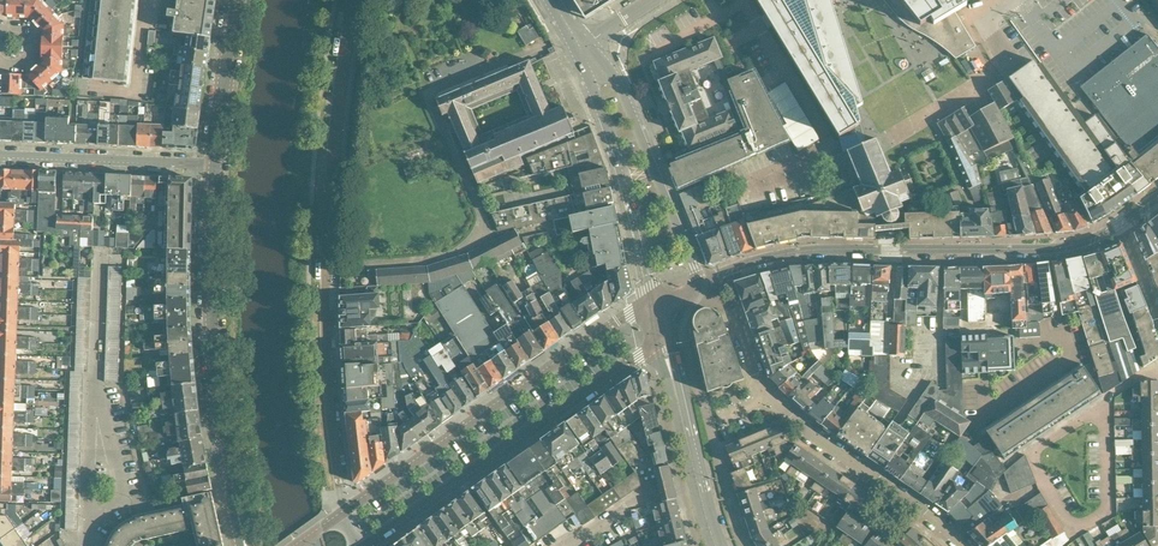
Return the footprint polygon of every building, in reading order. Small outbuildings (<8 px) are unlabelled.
[(17,0),(7,0),(6,14),(6,17),(16,17),(17,0)] [(27,0),(17,0),(16,17),(26,17),(27,0)] [(46,3),(45,2),(43,0),(27,0),(26,17),(30,18),(46,3)] [(52,10),(48,5),(51,1),(50,0),(48,0),(45,2),(46,3),(30,18),(36,24),(52,10)] [(103,80),(121,82),(130,83),(139,0),(91,0),(82,78),(103,80)] [(217,0),(177,0),(177,4),(175,3),(175,4),(174,11),(169,10),(168,17),(175,18),(173,32),(171,31),(170,32),(177,33),(211,38),(217,0)] [(585,19),(616,0),(573,0),(585,19)] [(837,0),(756,0),(839,138),(843,153),(865,143),(857,109),(863,105),(831,4),(837,0)] [(884,1),(888,6),(893,11),(897,16),(902,21),(906,25),(912,29),(918,32),(923,35),(929,39),(935,42),(940,46),(945,50),(950,54),(956,59),(976,47),(955,13),(967,6),(963,0),(883,0),(884,1)] [(43,32),(59,17),(62,13),(60,11),(56,14),(52,10),(36,24),(43,32)] [(70,36),(71,26),(64,25),(64,23),(59,17),(43,32),(43,34),(64,35),(70,36)] [(539,37),(531,23),(518,31),(526,45),(539,37)] [(154,46),(156,31),(149,31),(148,45),(154,46)] [(209,53),(211,38),(177,33),(176,38),(171,37),(170,43),(175,44),(175,48),(209,53)] [(63,49),(64,46),(69,46),(69,42),(64,41),(64,35),(43,34),(42,48),(63,49)] [(1147,34),(1080,87),(1088,97),(1128,148),(1122,152),(1128,159),(1130,161),(1138,170),(1150,185),(1157,179),(1157,48),(1147,34)] [(1132,45),(1125,36),(1121,39),(1128,49),(1132,45)] [(714,38),(712,39),(655,62),(654,62),(654,64),(655,63),(662,81),(661,82),(660,81),(659,82),(667,102),(671,113),(672,113),(679,131),(680,133),(681,132),(682,131),(690,150),(693,149),(695,155),(670,165),(672,168),(669,169),(673,178),(674,178),(678,188),(731,167),(789,140),(754,73),(753,73),(741,78),(740,76),(728,80),(720,58),(722,57),(714,38)] [(63,58),(63,52),(68,53),(69,49),(63,49),(42,48),(42,59),(63,60),(63,58)] [(207,68),(209,53),(175,48),(174,54),(178,55),(177,64),(207,68)] [(69,68),(69,60),(69,59),(63,58),(63,60),(42,59),(42,61),(55,77),(56,76),(63,71),(63,68),(69,68)] [(55,77),(42,61),(34,68),(48,84),(53,79),(57,82),(59,80),(56,76),(55,77)] [(451,134),(456,132),(478,184),(524,165),(520,155),(568,135),(569,138),(575,136),(573,133),(574,133),(570,123),(576,121),(573,114),(567,117),(563,107),(551,112),(531,63),(530,61),(436,100),(443,116),(449,114),(452,123),(447,125),(451,134)] [(205,83),(207,68),(177,64),(176,70),(172,70),(171,78),(205,83)] [(48,84),(34,68),(27,75),(30,78),(36,85),(45,94),(45,93),(47,91),(44,87),(48,84)] [(23,81),(24,75),(1,74),(1,84),(36,85),(30,78),(29,81),(23,81)] [(203,97),(205,83),(171,78),(170,84),(174,85),(173,93),(203,97)] [(1083,121),(1052,78),(1042,85),(1024,98),(1020,101),(1085,191),(1089,189),(1113,171),(1124,164),(1090,116),(1083,121)] [(1012,135),(1003,120),(1005,119),(1000,110),(1018,100),(1010,89),(1005,81),(988,92),(995,102),(973,116),(967,106),(944,119),(937,124),(946,142),(955,137),(970,129),(982,149),(982,150),(983,152),(1008,141),(1014,139),(1012,135)] [(21,94),(22,87),(35,88),(35,94),(45,95),(45,94),(36,85),(1,84),(0,94),(21,94)] [(168,100),(167,107),(172,108),(174,108),(201,112),(203,97),(173,93),(172,100),(168,100)] [(13,97),(0,96),(0,104),(0,107),(13,108),(13,97)] [(87,145),(89,108),(89,100),(78,100),(78,105),(83,105),(82,124),(77,124),(76,144),(87,145)] [(111,114),(112,104),(112,102),(111,102),(100,101),(99,125),(98,145),(109,146),(110,125),(105,125),(106,113),(111,114)] [(150,148),(151,124),(152,111),(152,104),(146,103),(145,124),(138,123),(137,147),(150,148)] [(799,105),(782,116),(787,124),(783,126),(799,152),(803,150),(820,140),(799,105)] [(13,121),(12,141),(23,142),(25,114),(25,113),(25,110),(19,110),(20,106),(15,106),(15,110),(13,110),(13,119),(13,121)] [(98,145),(99,125),(93,125),(94,109),(89,108),(87,145),(98,145)] [(199,129),(201,112),(174,108),(172,125),(172,126),(199,129)] [(46,143),(47,115),(47,112),(36,111),(36,114),(35,142),(46,143)] [(36,114),(25,114),(23,142),(35,142),(36,114)] [(58,143),(59,116),(47,115),(46,143),(58,143)] [(119,146),(120,115),(110,115),(110,125),(109,146),(119,146)] [(128,147),(130,115),(129,115),(120,115),(119,146),(128,147)] [(137,147),(138,123),(138,115),(130,115),(128,147),(137,147)] [(151,124),(150,148),(163,148),(165,125),(165,115),(158,115),(157,124),(151,124)] [(76,144),(77,124),(69,123),(69,116),(59,116),(58,143),(76,144)] [(1136,195),(1150,185),(1138,170),(1130,161),(1128,159),(1122,152),(1122,153),(1095,116),(1084,123),(1112,161),(1119,171),(1136,195)] [(12,141),(13,121),(13,119),(0,118),(0,140),(12,141)] [(196,148),(199,129),(172,126),(172,125),(165,125),(163,148),(194,150),(196,148)] [(970,129),(955,137),(968,158),(982,150),(982,149),(970,129)] [(598,209),(594,210),(594,207),(612,203),(614,203),(611,188),(607,189),(606,184),(610,183),(606,168),(593,132),(527,158),(534,175),(569,167),(574,195),(491,214),(498,231),(516,227),(516,228),(552,220),(553,221),(594,211),(598,210),(598,209)] [(968,158),(955,137),(946,142),(968,189),(969,188),(981,183),(975,164),(973,165),(968,158)] [(899,218),(899,215),(899,213),(898,209),(903,206),(901,202),(911,198),(899,170),(897,171),(896,169),(890,172),(877,139),(865,143),(843,153),(834,157),(846,187),(846,186),(848,189),(852,187),(862,213),(863,212),(865,217),(874,214),(875,218),(877,217),(877,218),(882,216),(884,220),(887,223),(892,223),(896,222),(899,218)] [(988,160),(1012,151),(1008,141),(983,152),(988,160)] [(1023,156),(1018,159),(1027,178),(1031,185),(1035,184),(1056,233),(1062,233),(1065,232),(1073,232),(1063,212),(1054,192),(1048,179),(1047,175),(1035,180),(1023,156)] [(420,174),(417,164),(404,168),(407,178),(420,174)] [(1018,168),(1000,172),(1002,184),(1001,184),(1003,191),(1006,191),(1011,214),(1009,214),(1010,220),(1010,224),(1008,224),(1010,236),(1014,236),(1017,236),(1029,235),(1031,235),(1036,235),(1029,216),(1030,216),(1029,213),(1021,187),(1031,185),(1027,178),(1020,180),(1018,168)] [(16,170),(1,170),(0,170),(0,189),(12,189),(12,192),(9,192),(9,199),(7,199),(6,203),(15,203),(15,200),(16,170)] [(16,170),(15,203),(16,203),(19,203),(25,204),(25,202),(25,201),(25,199),(21,198),(21,189),(27,189),(28,171),(16,170)] [(39,202),(40,172),(28,171),(27,189),(32,190),(32,197),(27,197),(27,202),(39,202)] [(1090,191),(1107,216),(1109,214),(1121,206),(1132,198),(1132,199),(1136,195),(1119,171),(1090,191)] [(54,232),(57,172),(40,172),(39,202),(37,231),(54,232)] [(73,192),(74,173),(64,172),(63,198),(74,199),(74,192),(73,192)] [(83,199),(84,173),(74,173),(73,192),(74,192),(74,199),(83,199)] [(93,203),(94,174),(84,173),(83,199),(84,199),(89,199),(89,205),(94,205),(94,203),(93,203)] [(728,173),(714,179),(717,185),(721,184),(721,182),(730,178),(728,173)] [(106,195),(107,174),(94,174),(93,203),(94,203),(106,203),(106,195)] [(117,210),(119,175),(107,174),(106,195),(113,195),(112,209),(117,210)] [(131,196),(131,175),(119,175),(117,210),(124,210),(124,196),(131,196)] [(144,203),(145,176),(131,175),(131,196),(130,209),(136,209),(136,203),(143,203),(144,203)] [(155,212),(157,176),(145,176),(144,203),(143,203),(143,212),(155,212)] [(191,250),(192,183),(193,180),(190,178),(160,177),(159,184),(167,184),(166,196),(163,196),(163,198),(163,201),(166,201),(166,216),(163,216),(163,218),(163,221),(166,221),(165,245),(168,245),(168,250),(191,250)] [(709,207),(706,201),(700,185),(690,190),(699,211),(709,207)] [(1053,233),(1042,210),(1031,185),(1021,187),(1030,216),(1029,216),(1036,235),(1053,233)] [(1088,226),(1079,208),(1075,199),(1067,186),(1057,191),(1061,200),(1065,198),(1067,203),(1063,205),(1066,214),(1075,232),(1088,226)] [(874,218),(875,218),(874,214),(865,217),(863,212),(862,213),(852,187),(848,189),(803,208),(801,204),(744,217),(745,220),(746,225),(755,250),(755,249),(781,244),(798,239),(804,237),(830,238),(875,239),(875,232),(875,226),(874,225),(874,218)] [(708,234),(707,234),(702,220),(699,211),(690,190),(680,195),(697,238),(705,256),(708,263),(712,265),(713,265),(719,262),(720,262),(708,234)] [(1008,224),(1000,191),(986,194),(991,213),(988,214),(994,237),(1010,236),(1008,224)] [(1107,216),(1090,191),(1080,199),(1093,224),(1096,222),(1107,216)] [(15,209),(16,203),(15,203),(6,203),(0,203),(0,216),(28,217),(28,209),(15,209)] [(731,225),(725,209),(723,204),(710,210),(713,217),(718,230),(720,229),(731,258),(741,254),(731,225)] [(739,204),(733,206),(725,209),(731,225),(741,254),(742,254),(755,250),(746,225),(745,220),(739,204)] [(619,223),(616,208),(616,206),(598,210),(594,211),(553,221),(556,236),(573,232),(573,233),(574,233),(589,229),(590,230),(600,228),(619,223)] [(960,238),(960,219),(959,206),(952,207),(952,210),(905,212),(905,224),(875,226),(875,232),(909,229),(910,239),(920,239),(933,238),(934,238),(944,238),(953,238),(959,238),(960,238)] [(994,237),(988,214),(988,210),(967,210),(967,214),(960,214),(960,219),(960,238),(961,238),(991,237),(994,237)] [(93,237),(94,214),(89,214),(88,217),(81,216),(80,237),(84,237),(90,237),(90,246),(92,246),(93,237)] [(57,233),(56,236),(68,236),(69,236),(69,235),(70,236),(70,244),(80,245),(80,237),(81,216),(57,215),(57,233)] [(28,217),(0,216),(0,228),(15,228),(15,222),(27,222),(28,217)] [(1149,223),(1148,223),(1157,239),(1157,216),(1149,223)] [(718,230),(713,217),(702,220),(707,234),(708,234),(720,262),(731,258),(720,229),(718,230)] [(143,237),(155,222),(155,219),(143,219),(142,233),(143,233),(143,237)] [(624,248),(621,236),(619,223),(600,228),(590,230),(589,229),(574,233),(582,258),(591,256),(593,268),(602,266),(605,272),(607,271),(627,267),(624,248)] [(1148,223),(1135,234),(1149,269),(1157,265),(1157,239),(1148,223)] [(34,234),(27,234),(14,233),(15,228),(0,228),(0,241),(1,241),(34,242),(34,234)] [(155,247),(155,229),(152,229),(147,236),(147,239),(144,239),(138,247),(155,247)] [(128,248),(129,232),(117,232),(116,237),(116,247),(128,248)] [(134,248),(143,237),(143,233),(142,233),(129,232),(128,248),(134,248)] [(547,238),(546,232),(523,237),(525,243),(535,241),(544,239),(547,238)] [(104,247),(105,237),(93,237),(92,246),(104,247)] [(116,247),(116,237),(105,237),(104,247),(116,247)] [(537,249),(547,244),(544,239),(535,241),(535,243),(534,243),(537,249)] [(20,253),(21,246),(34,246),(34,242),(1,241),(1,253),(20,253)] [(456,275),(472,270),(488,262),(499,256),(491,242),(468,254),(427,267),(367,272),(368,277),(376,277),(377,287),(430,283),(456,275)] [(514,249),(517,254),(528,249),(525,243),(514,249)] [(1136,281),(1121,244),(1099,253),(1106,272),(1109,271),(1111,277),(1110,277),(1114,290),(1115,290),(1136,281)] [(158,263),(155,273),(168,273),(191,273),(191,250),(168,250),(168,263),(158,263)] [(562,288),(561,271),(551,251),(532,261),(543,280),(546,286),(547,286),(559,310),(573,331),(585,323),(573,305),(562,288)] [(32,266),(32,258),(20,258),(20,253),(1,253),(0,265),(32,266)] [(1119,304),(1115,290),(1114,290),(1113,290),(1108,274),(1107,274),(1106,272),(1099,253),(1083,258),(1119,371),(1122,381),(1122,382),(1122,383),(1144,368),(1139,357),(1123,317),(1121,309),(1119,304)] [(1114,372),(1097,316),(1098,315),(1082,262),(1081,259),(1081,257),(1066,261),(1065,261),(1076,306),(1077,305),(1079,312),(1094,363),(1104,394),(1122,382),(1122,381),(1119,371),(1114,372)] [(1076,306),(1065,261),(1053,263),(1063,316),(1079,312),(1077,305),(1076,306)] [(1057,312),(1048,263),(1037,265),(1042,305),(1043,314),(1057,312)] [(20,270),(32,271),(32,266),(0,265),(0,272),(0,277),(19,278),(20,270)] [(833,310),(832,297),(831,292),(830,285),(829,265),(812,266),(816,293),(819,292),(820,304),(822,304),(826,349),(835,349),(833,310)] [(850,333),(850,307),(850,266),(829,265),(830,285),(836,285),(837,310),(833,310),(835,349),(850,349),(850,333)] [(1035,265),(1025,266),(1029,323),(1039,322),(1044,319),(1043,314),(1042,305),(1034,305),(1034,298),(1035,298),(1035,294),(1039,294),(1035,265)] [(1149,269),(1153,280),(1152,281),(1153,284),(1155,284),(1157,293),(1157,265),(1149,269)] [(816,293),(812,266),(801,267),(808,304),(817,303),(816,293)] [(867,286),(872,286),(874,267),(873,267),(873,266),(850,266),(850,307),(867,307),(867,286)] [(887,319),(887,299),(889,284),(891,268),(891,267),(873,266),(873,267),(874,267),(872,286),(871,301),(871,322),(871,327),(871,334),(870,346),(874,346),(874,355),(889,356),(890,328),(890,319),(887,319)] [(1029,323),(1025,266),(1009,267),(1010,293),(1011,313),(1012,322),(1013,329),(1019,328),(1020,338),(1040,337),(1040,327),(1039,322),(1029,323)] [(631,290),(627,267),(607,271),(608,276),(606,278),(606,279),(607,281),(609,280),(614,304),(630,293),(631,290)] [(800,306),(791,267),(790,268),(781,270),(770,272),(777,296),(787,294),(789,301),(804,351),(810,347),(809,344),(800,306)] [(808,304),(801,267),(791,267),(800,306),(806,305),(808,304)] [(907,288),(909,268),(898,267),(898,268),(895,300),(894,319),(893,319),(893,325),(905,326),(905,320),(906,310),(907,288)] [(937,313),(939,269),(910,267),(910,268),(909,268),(907,288),(906,310),(917,311),(933,313),(937,313)] [(1009,267),(984,269),(984,287),(985,287),(985,299),(992,299),(992,294),(1010,293),(1009,267)] [(67,269),(67,277),(76,277),(76,269),(67,269)] [(960,289),(960,270),(960,269),(944,269),(944,270),(945,310),(944,310),(943,325),(961,325),(961,317),(950,317),(950,310),(960,310),(960,289)] [(985,322),(985,287),(984,287),(984,269),(967,269),(960,269),(960,270),(960,289),(968,289),(968,310),(969,322),(985,322)] [(92,278),(92,270),(80,270),(79,277),(79,278),(92,278)] [(476,276),(472,270),(456,275),(463,285),(476,276)] [(601,313),(589,294),(584,286),(592,281),(595,279),(589,271),(571,283),(582,299),(573,305),(585,323),(601,313)] [(777,296),(770,272),(762,274),(767,288),(771,302),(771,303),(778,319),(782,326),(789,343),(791,347),(799,344),(786,301),(779,303),(777,296)] [(155,273),(149,273),(149,287),(156,287),(191,288),(191,273),(168,273),(155,273)] [(767,288),(762,274),(747,278),(735,282),(741,297),(767,288)] [(29,282),(29,278),(19,278),(0,277),(0,289),(31,290),(32,282),(29,282)] [(92,286),(92,278),(79,278),(78,285),(92,286)] [(614,304),(609,280),(607,281),(606,279),(596,287),(597,289),(589,294),(601,313),(614,304)] [(521,294),(513,280),(502,287),(513,303),(522,298),(523,296),(521,294)] [(546,286),(543,280),(530,288),(545,317),(549,322),(550,322),(561,340),(568,335),(573,331),(559,310),(547,286),(546,286)] [(518,369),(494,333),(462,285),(454,290),(451,285),(444,289),(448,295),(449,294),(504,379),(518,369)] [(1147,306),(1142,296),(1138,285),(1120,292),(1124,302),(1124,303),(1126,306),(1130,314),(1132,313),(1147,307),(1147,306)] [(191,299),(191,288),(156,287),(156,292),(168,292),(168,299),(191,299)] [(379,308),(378,295),(377,287),(369,288),(369,289),(370,296),(352,297),(340,297),(340,311),(340,312),(341,312),(341,316),(340,316),(340,328),(370,326),(370,322),(372,321),(374,320),(375,318),(376,317),(376,315),(377,313),(377,312),(377,311),(377,308),(379,308)] [(545,350),(533,332),(531,330),(529,332),(523,323),(522,324),(498,288),(488,294),(499,311),(498,311),(507,325),(508,324),(531,360),(544,351),(545,350)] [(561,340),(550,322),(549,322),(545,317),(530,288),(525,292),(521,294),(523,296),(522,298),(513,303),(531,330),(533,332),(545,350),(561,340)] [(771,302),(767,288),(741,297),(746,313),(771,303),(771,302)] [(19,295),(31,295),(31,290),(0,289),(0,301),(18,302),(19,295)] [(449,294),(448,295),(435,302),(438,308),(443,315),(455,336),(490,389),(504,379),(449,294)] [(499,311),(488,294),(480,300),(491,316),(498,311),(499,311)] [(168,305),(147,305),(148,313),(191,312),(191,299),(168,299),(168,305)] [(31,306),(18,306),(18,302),(0,301),(0,313),(30,314),(31,306)] [(771,303),(746,313),(755,336),(772,330),(774,329),(771,321),(778,319),(771,303)] [(806,305),(800,306),(809,344),(821,342),(819,319),(810,320),(806,305)] [(1152,323),(1153,323),(1152,319),(1151,320),(1147,307),(1132,313),(1136,324),(1135,324),(1136,328),(1137,328),(1145,351),(1144,352),(1145,355),(1139,357),(1144,368),(1157,358),(1157,342),(1152,323)] [(431,322),(443,315),(438,308),(426,315),(431,322)] [(695,330),(696,331),(694,333),(706,393),(744,379),(724,322),(721,313),(719,315),(718,313),(717,312),(715,311),(714,310),(713,310),(711,309),(709,309),(708,309),(706,309),(704,309),(703,309),(701,310),(700,311),(698,312),(697,313),(696,314),(695,315),(694,317),(694,319),(693,320),(693,322),(693,323),(693,325),(694,327),(694,328),(695,330)] [(917,327),(917,311),(906,310),(905,320),(905,326),(906,326),(917,327)] [(191,327),(191,312),(148,313),(143,314),(144,319),(168,319),(168,329),(191,327)] [(30,314),(0,313),(0,325),(17,326),(17,319),(30,319),(30,314)] [(905,356),(906,326),(905,326),(893,325),(893,319),(890,319),(890,328),(889,356),(890,356),(905,356)] [(531,360),(508,324),(507,325),(494,333),(518,369),(531,360)] [(17,326),(0,325),(0,343),(30,344),(30,336),(17,336),(17,326)] [(789,343),(782,326),(774,329),(772,330),(777,343),(779,347),(786,345),(789,343)] [(192,342),(191,327),(168,329),(168,335),(145,336),(146,345),(192,342)] [(772,330),(755,336),(770,378),(793,362),(786,345),(779,347),(777,343),(772,330)] [(429,352),(415,331),(410,340),(412,357),(403,363),(405,371),(406,370),(413,365),(416,364),(423,375),(425,373),(419,365),(432,357),(429,352)] [(870,346),(871,334),(850,333),(850,349),(850,351),(863,352),(863,356),(874,357),(874,355),(874,346),(870,346)] [(490,389),(455,336),(446,342),(452,352),(455,350),(464,362),(458,366),(478,397),(490,389)] [(1015,371),(1013,336),(986,337),(986,336),(961,337),(961,345),(962,354),(962,362),(962,371),(962,374),(988,372),(1015,371)] [(961,345),(961,337),(945,337),(946,346),(961,345)] [(362,343),(341,345),(342,365),(361,364),(361,366),(391,364),(393,364),(399,364),(403,363),(412,357),(410,340),(400,340),(378,342),(362,343)] [(192,342),(146,345),(146,352),(170,350),(170,356),(193,354),(192,342)] [(25,349),(29,349),(30,344),(0,343),(0,355),(16,356),(17,354),(25,355),(25,349)] [(441,344),(429,352),(432,357),(432,358),(433,357),(465,407),(476,399),(463,377),(460,379),(454,369),(456,367),(445,350),(441,344)] [(962,354),(961,345),(946,346),(946,355),(962,354)] [(194,367),(193,354),(170,356),(170,361),(161,362),(160,356),(146,357),(147,370),(147,372),(194,367)] [(962,362),(962,354),(946,355),(946,363),(962,362)] [(29,361),(16,360),(16,356),(0,355),(0,367),(29,368),(29,361)] [(890,364),(890,356),(889,356),(874,355),(874,357),(874,364),(890,364)] [(465,407),(433,357),(432,358),(432,357),(419,365),(425,373),(423,375),(426,380),(431,387),(435,385),(438,390),(439,390),(440,392),(439,393),(453,415),(465,407)] [(859,371),(862,360),(846,357),(844,368),(859,371)] [(800,372),(806,368),(799,358),(796,360),(793,362),(770,378),(778,387),(799,370),(800,372)] [(807,380),(814,373),(823,364),(819,361),(802,378),(798,374),(781,389),(789,397),(807,380)] [(962,371),(962,362),(946,363),(947,372),(962,371)] [(393,364),(391,364),(361,366),(361,364),(342,365),(344,389),(356,389),(381,386),(381,398),(382,409),(382,410),(396,409),(393,364)] [(420,439),(408,421),(410,419),(404,411),(405,408),(400,371),(399,371),(399,364),(393,364),(396,409),(397,418),(399,428),(401,452),(420,439)] [(431,387),(426,380),(423,375),(416,364),(413,365),(432,394),(437,391),(438,394),(439,393),(440,392),(439,390),(438,390),(435,385),(431,387)] [(823,364),(814,373),(826,384),(828,386),(837,377),(834,374),(826,367),(823,364)] [(890,372),(890,364),(874,364),(874,372),(890,372)] [(16,373),(28,373),(29,368),(0,367),(0,379),(16,380),(16,373)] [(196,383),(194,367),(147,372),(147,377),(148,388),(161,386),(160,376),(171,375),(173,385),(171,385),(171,386),(196,383)] [(989,435),(972,447),(980,454),(992,450),(997,447),(1005,459),(1078,411),(1076,407),(1086,400),(1089,404),(1102,395),(1084,367),(1071,376),(1060,383),(987,432),(989,435)] [(415,403),(412,394),(406,370),(405,371),(400,371),(405,408),(404,411),(410,419),(408,421),(420,439),(430,432),(413,404),(415,403)] [(429,403),(428,404),(406,370),(412,394),(415,403),(413,404),(430,432),(442,423),(429,403)] [(651,396),(645,372),(641,370),(632,377),(639,409),(654,405),(651,396)] [(84,379),(84,372),(75,372),(75,371),(71,371),(71,379),(84,379)] [(847,371),(842,380),(855,387),(860,378),(847,371)] [(962,380),(962,374),(962,371),(947,372),(947,381),(962,380)] [(890,380),(890,372),(874,372),(874,380),(890,380)] [(641,416),(639,409),(632,377),(616,388),(629,407),(629,408),(633,414),(637,419),(641,416)] [(28,385),(15,385),(16,380),(0,379),(0,391),(28,392),(28,385)] [(817,389),(807,380),(789,397),(805,410),(812,402),(810,400),(820,390),(822,389),(819,387),(817,389)] [(822,424),(837,406),(853,386),(842,380),(825,398),(817,406),(812,402),(805,410),(822,424)] [(890,389),(890,380),(874,380),(874,388),(890,389)] [(963,389),(962,380),(947,381),(947,390),(963,389)] [(1138,382),(1133,385),(1133,402),(1142,402),(1142,411),(1157,411),(1157,381),(1138,382)] [(197,397),(196,383),(171,386),(172,392),(161,393),(162,398),(159,398),(159,404),(163,403),(163,402),(197,397)] [(915,427),(920,421),(938,394),(939,390),(939,388),(931,383),(900,427),(896,424),(893,422),(892,424),(886,432),(868,457),(871,459),(885,469),(915,427)] [(381,398),(381,386),(356,389),(344,389),(345,402),(381,398)] [(629,407),(616,388),(605,396),(626,427),(637,419),(633,414),(629,408),(629,407)] [(887,405),(896,392),(890,389),(874,388),(874,397),(877,399),(887,405)] [(963,416),(963,396),(963,389),(947,390),(939,390),(938,394),(937,401),(962,417),(963,416)] [(15,397),(27,397),(28,392),(0,391),(0,404),(15,404),(15,397)] [(453,415),(439,393),(438,394),(437,391),(432,394),(436,401),(431,405),(430,402),(429,403),(442,423),(453,415)] [(893,409),(902,396),(896,392),(887,405),(888,406),(891,408),(893,409)] [(937,401),(938,394),(920,421),(932,429),(937,422),(961,437),(971,422),(963,416),(962,417),(937,401)] [(837,406),(822,424),(837,436),(863,402),(864,401),(857,395),(854,399),(856,401),(846,413),(837,406)] [(633,436),(626,427),(605,396),(589,407),(611,437),(635,472),(644,484),(644,483),(657,480),(654,464),(633,436)] [(899,412),(908,399),(902,396),(893,409),(899,412)] [(198,410),(197,397),(163,402),(163,403),(163,408),(150,410),(150,417),(175,414),(198,410)] [(381,398),(345,402),(345,413),(371,411),(370,409),(382,409),(381,398)] [(888,406),(887,405),(877,399),(870,408),(863,402),(837,436),(837,437),(838,438),(839,437),(855,448),(877,420),(888,406)] [(27,409),(15,409),(15,404),(0,404),(0,416),(27,417),(27,409)] [(660,432),(654,405),(639,409),(641,416),(647,436),(660,432)] [(886,432),(892,424),(884,418),(891,408),(888,406),(877,420),(855,448),(868,457),(886,432)] [(611,437),(589,407),(578,415),(600,448),(588,457),(592,462),(592,461),(601,474),(623,459),(610,441),(607,444),(605,442),(611,437)] [(372,420),(367,421),(373,473),(385,464),(380,419),(381,419),(382,418),(381,410),(382,410),(382,409),(370,409),(371,411),(372,420)] [(401,452),(399,428),(397,418),(396,409),(382,410),(381,410),(382,418),(381,419),(380,419),(385,464),(401,452)] [(151,433),(201,425),(198,410),(175,414),(176,421),(154,424),(154,423),(137,426),(139,434),(151,432),(151,433)] [(373,473),(367,421),(372,420),(371,411),(345,413),(352,462),(350,463),(350,466),(352,466),(354,482),(356,483),(359,483),(373,473)] [(1130,418),(1130,426),(1132,426),(1157,425),(1157,411),(1142,411),(1142,419),(1132,420),(1132,418),(1130,418)] [(600,448),(578,415),(567,423),(585,447),(589,444),(593,449),(586,453),(586,454),(588,457),(600,448)] [(14,421),(27,422),(27,417),(0,416),(0,428),(14,428),(14,421)] [(900,480),(921,452),(920,451),(935,433),(936,432),(932,429),(920,421),(915,427),(885,469),(897,478),(900,480)] [(586,453),(566,424),(557,430),(560,434),(560,435),(563,439),(559,441),(564,448),(570,444),(579,456),(576,457),(585,470),(589,476),(596,471),(590,463),(592,462),(588,457),(586,454),(586,453)] [(203,437),(202,432),(201,425),(151,433),(153,441),(174,437),(175,443),(180,442),(203,437)] [(788,443),(781,425),(767,430),(767,431),(774,450),(776,455),(784,452),(782,445),(788,443)] [(1125,426),(1125,431),(1142,431),(1142,440),(1157,440),(1157,425),(1132,426),(1125,426)] [(26,434),(14,433),(14,428),(0,428),(0,440),(26,441),(26,434)] [(767,431),(767,430),(767,429),(753,435),(760,452),(768,448),(769,451),(774,450),(767,431)] [(576,457),(579,456),(570,444),(564,448),(559,441),(563,439),(560,435),(560,434),(557,430),(542,441),(561,468),(568,463),(576,476),(585,470),(576,457)] [(661,432),(647,436),(649,445),(654,444),(656,453),(651,454),(654,464),(668,461),(661,432)] [(760,452),(753,435),(739,440),(739,442),(740,441),(747,460),(748,460),(753,458),(752,455),(760,452)] [(181,446),(158,451),(161,459),(168,458),(205,451),(203,437),(180,442),(181,446)] [(980,454),(961,437),(950,452),(956,457),(959,453),(969,462),(964,468),(969,472),(982,456),(980,454)] [(13,446),(26,446),(26,441),(0,440),(0,452),(13,453),(13,446)] [(1116,454),(1131,454),(1132,455),(1157,454),(1157,440),(1142,440),(1142,448),(1135,448),(1135,440),(1116,440),(1116,454)] [(561,468),(542,441),(530,449),(559,492),(566,487),(555,472),(561,468)] [(740,441),(739,442),(726,447),(735,471),(745,467),(750,465),(748,460),(747,460),(740,441)] [(808,452),(796,443),(794,447),(788,455),(788,454),(785,458),(793,464),(787,473),(791,476),(808,452)] [(575,515),(559,492),(530,449),(507,465),(529,496),(525,499),(527,502),(531,499),(543,516),(539,519),(548,533),(575,515)] [(996,457),(992,450),(980,454),(982,456),(969,472),(966,476),(975,483),(974,484),(987,493),(989,491),(991,493),(992,492),(998,479),(1004,472),(1006,470),(996,457)] [(205,451),(168,458),(169,464),(183,462),(184,468),(207,463),(205,451)] [(25,458),(13,457),(13,453),(0,452),(0,464),(25,465),(25,458)] [(809,475),(820,460),(808,452),(791,476),(795,479),(802,470),(809,475)] [(922,478),(934,460),(921,452),(900,480),(921,494),(929,482),(928,482),(922,478)] [(56,455),(35,454),(35,475),(56,475),(56,455)] [(1016,468),(1029,463),(1025,454),(1015,463),(1016,468)] [(1132,455),(1132,459),(1142,459),(1143,469),(1157,469),(1157,454),(1132,455)] [(937,505),(954,481),(960,472),(960,471),(963,467),(946,456),(928,482),(929,482),(921,494),(937,505)] [(816,491),(832,468),(820,460),(809,475),(816,480),(811,488),(816,491)] [(153,474),(150,461),(144,462),(147,475),(153,474)] [(677,498),(674,485),(668,461),(654,464),(657,480),(659,488),(662,502),(676,499),(677,498)] [(210,477),(207,463),(184,468),(185,473),(174,475),(175,480),(173,480),(174,483),(176,483),(176,484),(210,477)] [(1019,475),(1016,468),(1015,463),(1006,470),(1004,472),(1006,479),(1019,475)] [(1031,470),(1029,463),(1016,468),(1019,475),(1031,470)] [(12,470),(25,470),(25,465),(0,464),(0,476),(12,477),(12,470)] [(529,496),(507,465),(485,481),(501,504),(507,511),(523,534),(531,545),(548,533),(539,519),(527,502),(525,499),(529,496)] [(745,467),(735,471),(731,473),(737,491),(752,485),(745,467)] [(833,491),(844,476),(843,475),(843,476),(832,468),(816,491),(820,494),(826,486),(833,491)] [(1143,469),(1143,477),(1133,477),(1133,484),(1157,483),(1157,469),(1143,469)] [(1034,476),(1031,470),(1019,475),(1021,481),(1034,476)] [(644,484),(635,472),(630,476),(638,488),(644,484)] [(1009,486),(1021,481),(1019,475),(1006,479),(1009,486)] [(24,482),(12,481),(12,477),(0,476),(0,489),(24,489),(24,482)] [(638,488),(630,476),(624,480),(632,492),(638,488)] [(855,485),(855,486),(856,484),(844,476),(833,491),(840,496),(835,503),(840,506),(855,485)] [(1024,488),(1037,483),(1034,476),(1021,481),(1024,488)] [(174,483),(163,485),(165,495),(183,492),(183,488),(187,487),(189,494),(212,489),(210,477),(176,484),(176,483),(174,483)] [(632,492),(624,480),(618,484),(627,496),(632,492)] [(507,511),(501,504),(485,481),(473,489),(507,536),(514,531),(502,514),(507,511)] [(969,492),(968,492),(954,481),(937,505),(948,512),(959,503),(969,494),(968,493),(969,492)] [(1024,488),(1021,481),(1009,486),(1011,493),(1024,488)] [(1130,484),(1130,489),(1134,489),(1143,489),(1143,498),(1157,497),(1157,483),(1134,484),(1130,484)] [(627,496),(618,484),(612,488),(621,500),(627,496)] [(989,519),(989,518),(1003,505),(992,492),(991,493),(989,491),(987,493),(974,484),(968,492),(969,492),(968,493),(969,494),(959,503),(973,516),(964,528),(969,533),(989,519)] [(760,502),(757,493),(767,490),(766,485),(737,494),(742,508),(760,502)] [(857,509),(867,494),(855,486),(855,485),(840,506),(847,511),(852,514),(856,508),(857,509)] [(612,488),(587,506),(595,518),(621,500),(612,488)] [(24,489),(0,489),(0,501),(12,502),(12,494),(24,495),(24,489)] [(212,492),(189,497),(201,545),(224,545),(212,492)] [(491,523),(469,492),(456,501),(478,532),(486,527),(486,526),(491,523)] [(1049,505),(1041,493),(1033,497),(1042,510),(1049,505)] [(1042,510),(1033,497),(1030,499),(1022,505),(1030,518),(1042,510)] [(1143,498),(1144,505),(1135,506),(1136,525),(1144,525),(1143,519),(1154,519),(1154,526),(1157,526),(1157,497),(1143,498)] [(678,509),(676,499),(662,502),(652,505),(654,515),(678,509)] [(478,532),(456,501),(444,510),(463,536),(469,532),(473,536),(478,532)] [(775,513),(773,507),(763,510),(760,502),(742,508),(746,522),(775,513)] [(973,516),(959,503),(948,512),(949,513),(959,524),(960,523),(964,528),(973,516)] [(8,510),(8,504),(0,504),(0,513),(8,513),(8,510)] [(1030,518),(1022,505),(1016,509),(1024,521),(1024,522),(1030,518)] [(1060,525),(1049,505),(1042,510),(1030,518),(1024,522),(1024,521),(1022,522),(1025,526),(1039,516),(1049,533),(1060,525)] [(595,518),(587,506),(575,515),(583,526),(595,518)] [(189,525),(185,508),(136,519),(137,520),(135,521),(132,521),(129,523),(127,524),(125,525),(122,528),(120,529),(118,531),(117,532),(115,535),(113,537),(111,540),(111,542),(110,544),(109,545),(129,545),(130,545),(131,543),(133,542),(134,541),(136,539),(138,538),(140,537),(143,537),(145,537),(146,540),(190,530),(189,525)] [(681,520),(678,509),(654,515),(657,526),(681,520)] [(444,510),(432,518),(451,545),(461,545),(462,545),(458,539),(463,536),(444,510)] [(843,544),(860,520),(852,514),(847,511),(837,527),(844,532),(838,541),(843,544)] [(8,515),(8,513),(0,513),(0,538),(16,526),(8,515)] [(768,528),(766,520),(776,517),(775,513),(746,522),(751,537),(768,528)] [(1014,529),(1018,526),(1010,513),(993,525),(989,519),(969,533),(981,545),(990,545),(1011,531),(1014,529)] [(432,518),(419,527),(433,545),(451,545),(432,518)] [(1154,526),(1154,519),(1143,519),(1144,525),(1144,532),(1152,545),(1155,545),(1157,544),(1157,526),(1154,526)] [(684,531),(681,520),(657,526),(660,537),(684,531)] [(872,528),(860,520),(843,544),(845,545),(848,545),(854,538),(862,544),(872,528)] [(1069,541),(1064,532),(1060,525),(1049,533),(1052,537),(1039,545),(1062,545),(1069,541)] [(16,526),(0,538),(0,542),(3,545),(13,545),(24,538),(16,526)] [(419,527),(406,536),(413,545),(433,545),(419,527)] [(1140,532),(1132,537),(1126,527),(1122,530),(1131,545),(1148,545),(1140,532)] [(784,535),(780,529),(772,534),(769,529),(768,528),(751,537),(757,545),(766,545),(784,535)] [(923,537),(912,528),(900,542),(902,543),(899,545),(916,545),(923,538),(923,537)] [(1014,529),(1011,531),(990,545),(1027,545),(1014,529)] [(1110,539),(1114,545),(1131,545),(1122,530),(1117,533),(1118,534),(1110,539)] [(684,531),(660,537),(662,545),(663,545),(664,545),(670,545),(686,542),(684,531)] [(1095,542),(1093,539),(1094,539),(1089,531),(1083,535),(1090,545),(1097,545),(1095,542)] [(889,542),(877,532),(865,545),(885,545),(889,542)] [(646,539),(643,533),(638,535),(641,542),(646,539)] [(523,534),(512,542),(511,543),(513,545),(531,545),(523,534)] [(766,545),(780,545),(778,544),(786,538),(784,535),(766,545)] [(406,536),(394,545),(395,545),(413,545),(406,536)] [(929,541),(924,536),(923,537),(923,538),(916,545),(935,545),(929,541)] [(638,541),(635,537),(628,540),(631,545),(638,541)] [(24,538),(13,545),(30,545),(24,538)]
